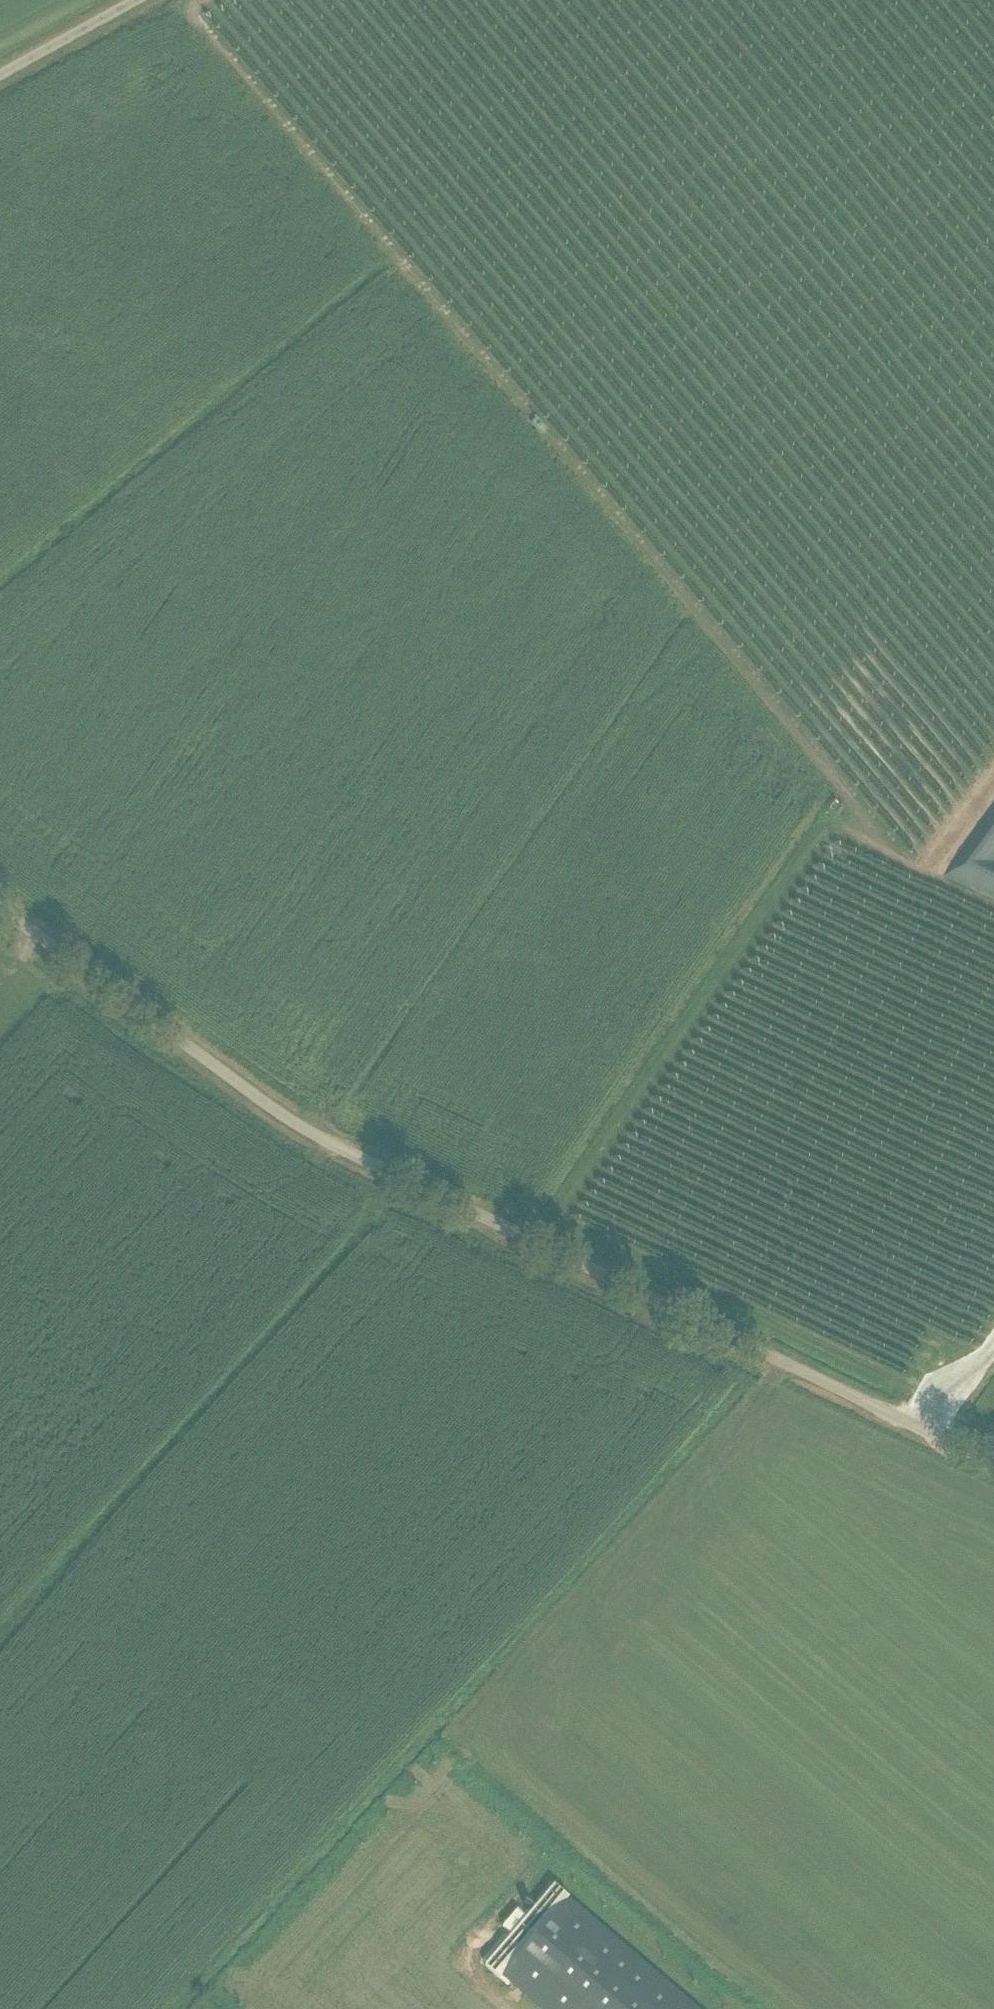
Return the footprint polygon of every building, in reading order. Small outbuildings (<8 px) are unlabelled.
[(490,1964),(543,2008),(701,2008),(555,1887),(490,1964)]
